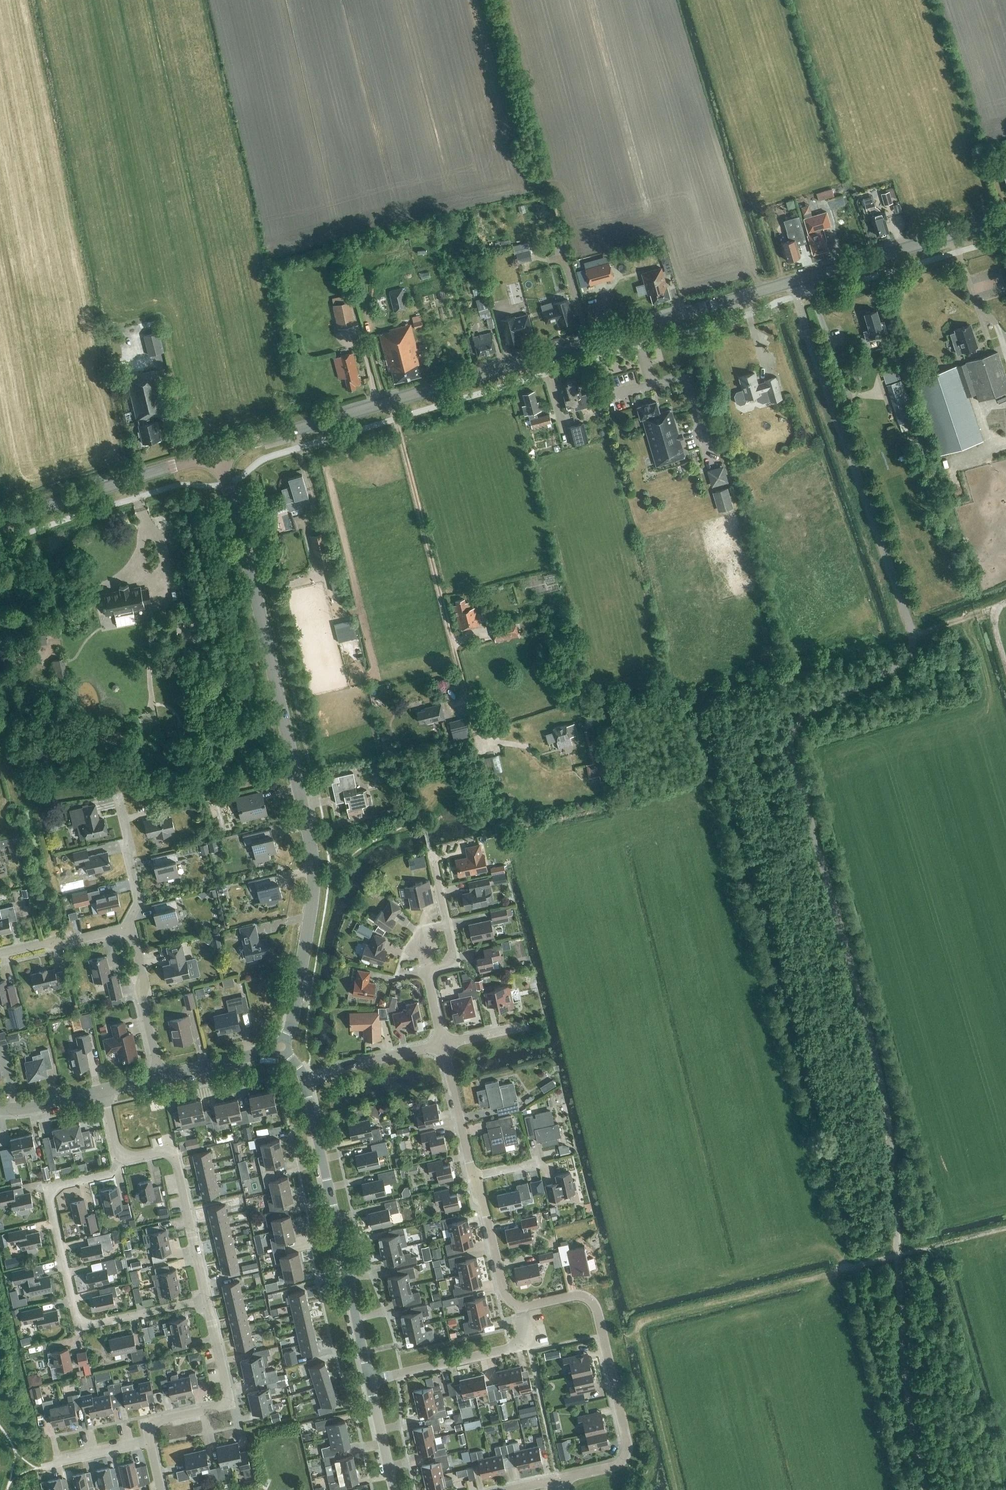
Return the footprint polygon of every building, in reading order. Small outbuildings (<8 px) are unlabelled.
[(841,186),(816,194),(819,201),(843,194),(841,186)] [(887,206),(891,205),(891,204),(893,203),(891,197),(895,196),(892,188),(885,190),(886,192),(881,194),(884,206),(887,205),(887,206)] [(788,210),(795,208),(793,200),(786,202),(788,210)] [(875,208),(874,202),(864,205),(866,211),(869,210),(877,236),(889,232),(885,219),(887,218),(885,212),(881,213),(880,210),(877,207),(875,208)] [(805,216),(814,214),(811,204),(803,205),(805,216)] [(824,240),(826,239),(823,229),(831,226),(827,212),(804,219),(814,253),(816,253),(817,254),(820,253),(820,251),(826,249),(824,240)] [(805,237),(800,222),(794,224),(798,239),(805,237)] [(794,239),(792,231),(784,234),(787,242),(781,243),(787,261),(788,260),(789,261),(793,260),(794,259),(800,257),(797,247),(798,247),(796,239),(794,239)] [(512,245),(510,239),(496,243),(497,249),(512,245)] [(516,254),(530,250),(528,242),(512,246),(514,254),(516,254)] [(518,264),(532,261),(530,250),(516,254),(518,264)] [(610,261),(586,268),(591,284),(615,277),(610,261)] [(670,299),(667,287),(661,268),(641,273),(647,293),(650,292),(653,303),(670,299)] [(394,311),(408,308),(403,289),(389,292),(394,311)] [(338,329),(356,325),(351,301),(350,301),(348,295),(332,298),(333,305),(338,329)] [(488,309),(485,298),(476,300),(481,319),(483,318),(484,319),(492,317),(489,309),(488,309)] [(558,326),(575,321),(568,299),(552,304),(553,308),(542,311),(546,324),(557,321),(558,326)] [(880,322),(876,310),(864,314),(869,331),(864,332),(867,340),(889,333),(886,320),(880,322)] [(532,330),(528,315),(515,318),(515,317),(501,320),(507,343),(520,339),(519,334),(532,330)] [(421,320),(413,322),(415,329),(423,327),(421,320)] [(420,376),(417,364),(419,364),(416,351),(417,351),(410,324),(389,330),(389,332),(379,334),(389,372),(391,371),(394,382),(420,376)] [(969,326),(955,330),(955,332),(950,334),(957,354),(970,350),(971,353),(977,351),(976,348),(975,344),(976,343),(972,331),(971,331),(969,326)] [(159,332),(144,336),(149,356),(164,352),(159,332)] [(478,356),(496,351),(491,333),(473,337),(478,356)] [(895,353),(891,341),(884,343),(887,351),(886,351),(887,356),(895,353)] [(1005,392),(1005,378),(997,352),(966,363),(958,366),(914,381),(939,456),(983,441),(968,397),(976,394),(979,401),(1005,392)] [(353,353),(334,358),(339,379),(345,377),(348,391),(356,389),(355,386),(361,384),(353,353)] [(154,421),(153,416),(166,413),(156,371),(127,377),(137,419),(138,419),(139,425),(138,425),(139,432),(141,432),(143,443),(145,443),(145,444),(151,443),(150,442),(160,440),(158,429),(159,429),(158,423),(157,423),(156,421),(154,421)] [(757,384),(754,373),(739,377),(743,391),(736,392),(734,396),(736,402),(740,405),(744,403),(746,400),(746,398),(755,396),(757,401),(761,403),(771,401),(771,402),(781,399),(775,377),(765,380),(765,382),(757,384)] [(899,424),(904,423),(914,420),(900,376),(894,378),(896,383),(887,386),(899,424)] [(581,395),(580,390),(577,389),(575,380),(564,384),(568,400),(565,401),(567,408),(574,406),(575,410),(596,405),(588,394),(581,395)] [(537,403),(534,392),(523,395),(526,405),(522,406),(525,416),(528,415),(532,428),(551,423),(549,414),(537,418),(536,412),(541,411),(538,402),(537,403)] [(660,412),(657,401),(636,407),(640,420),(642,420),(656,467),(676,461),(676,460),(684,458),(684,456),(685,456),(680,440),(683,439),(681,433),(678,433),(672,410),(671,410),(671,409),(660,412)] [(572,446),(588,442),(583,423),(567,427),(572,446)] [(711,487),(729,482),(724,465),(706,470),(711,487)] [(288,509),(298,506),(296,499),(308,495),(302,474),(288,478),(291,487),(282,489),(288,509)] [(718,512),(733,507),(727,488),(712,492),(718,512)] [(328,542),(326,532),(309,536),(318,568),(332,565),(332,564),(336,563),(330,542),(328,542)] [(144,607),(143,603),(149,602),(146,590),(141,591),(140,588),(129,590),(128,585),(119,587),(120,592),(99,596),(101,604),(104,603),(106,614),(114,613),(115,616),(118,616),(119,624),(131,621),(130,613),(133,613),(132,609),(144,607)] [(465,603),(464,599),(456,601),(457,605),(454,606),(460,630),(480,625),(475,607),(470,609),(469,602),(465,603)] [(519,637),(515,620),(491,626),(495,642),(519,637)] [(354,639),(350,623),(335,627),(339,642),(354,639)] [(47,644),(45,634),(38,635),(40,645),(47,644)] [(52,661),(57,681),(69,678),(64,659),(52,661)] [(391,695),(383,689),(377,697),(385,703),(391,695)] [(426,723),(444,719),(441,704),(425,708),(425,710),(417,712),(420,723),(426,721),(426,723)] [(585,719),(587,727),(593,726),(592,718),(585,719)] [(452,732),(468,728),(465,719),(449,722),(452,732)] [(567,725),(554,729),(555,732),(547,734),(549,743),(557,740),(559,749),(573,745),(570,737),(576,735),(573,725),(568,727),(567,725)] [(498,735),(496,728),(487,731),(489,737),(498,735)] [(590,777),(601,774),(599,762),(601,761),(594,729),(584,732),(592,763),(587,764),(590,777)] [(192,760),(202,759),(198,739),(188,741),(192,760)] [(384,771),(382,763),(373,764),(375,773),(384,771)] [(353,773),(338,776),(339,781),(334,782),(336,795),(335,796),(336,803),(336,804),(345,802),(348,815),(364,812),(362,806),(368,804),(365,790),(356,792),(355,786),(356,786),(353,773)] [(241,821),(267,815),(261,792),(236,798),(241,821)] [(167,813),(180,810),(178,803),(166,806),(167,813)] [(97,821),(96,818),(98,817),(95,804),(82,807),(69,810),(74,828),(77,827),(80,839),(107,833),(103,819),(97,821)] [(394,815),(395,815),(394,808),(385,810),(387,817),(394,815)] [(48,832),(58,830),(54,813),(44,816),(48,832)] [(166,818),(165,813),(155,816),(156,816),(157,816),(157,818),(144,821),(147,836),(161,833),(162,836),(160,836),(161,837),(170,835),(169,831),(172,830),(169,817),(166,818)] [(271,838),(269,830),(271,830),(271,829),(242,836),(243,836),(245,845),(252,843),(256,862),(269,859),(268,853),(276,852),(273,842),(272,842),(271,838),(273,838),(273,837),(271,838)] [(10,852),(20,850),(16,836),(6,838),(10,852)] [(209,844),(211,852),(218,850),(216,842),(209,844)] [(200,846),(202,854),(209,853),(207,844),(200,846)] [(481,855),(479,845),(466,848),(468,858),(457,860),(461,876),(486,870),(483,854),(481,855)] [(88,856),(86,850),(87,850),(86,849),(73,853),(76,864),(85,862),(88,874),(111,869),(107,852),(88,856)] [(178,861),(176,852),(152,857),(152,858),(154,858),(155,865),(154,866),(154,867),(156,866),(156,870),(155,870),(158,880),(178,875),(175,861),(178,861)] [(426,867),(424,856),(408,859),(410,870),(426,867)] [(492,875),(501,873),(499,866),(491,868),(492,875)] [(494,885),(508,882),(506,873),(492,876),(494,885)] [(277,883),(275,876),(276,875),(248,881),(248,882),(250,890),(257,889),(261,902),(266,901),(267,904),(276,902),(276,898),(281,897),(279,887),(278,888),(277,884),(279,884),(278,883),(277,883)] [(476,891),(462,894),(465,908),(466,910),(488,905),(488,904),(486,894),(491,893),(488,878),(468,882),(468,883),(474,881),(476,891)] [(433,902),(428,880),(415,883),(415,885),(399,889),(401,898),(408,897),(411,909),(421,907),(420,905),(433,902)] [(219,894),(226,892),(225,885),(217,887),(219,894)] [(23,898),(30,897),(29,888),(21,890),(23,898)] [(100,897),(98,890),(86,893),(89,903),(96,901),(99,913),(106,911),(107,915),(114,913),(113,909),(120,908),(116,893),(100,897)] [(178,908),(175,899),(176,899),(151,905),(153,905),(155,913),(153,913),(153,914),(155,913),(156,917),(155,917),(157,927),(178,922),(175,908),(178,908)] [(393,919),(400,908),(390,901),(383,911),(381,910),(374,921),(379,924),(387,930),(388,931),(395,920),(393,919)] [(11,931),(9,921),(16,920),(13,906),(0,909),(0,912),(2,918),(0,919),(0,934),(11,931)] [(506,908),(490,911),(492,920),(508,917),(508,916),(513,915),(511,908),(506,909),(506,908)] [(70,920),(78,918),(77,911),(68,913),(70,920)] [(472,941),(493,936),(490,925),(489,920),(469,925),(472,941)] [(256,942),(254,936),(256,936),(254,926),(241,929),(245,945),(243,945),(247,960),(270,954),(266,940),(256,942)] [(378,926),(375,931),(382,936),(385,931),(378,926)] [(366,931),(363,936),(369,939),(370,937),(373,932),(371,930),(367,928),(367,929),(366,931)] [(214,947),(220,945),(217,934),(212,935),(214,947)] [(383,946),(385,939),(373,935),(370,946),(366,944),(361,961),(369,964),(370,960),(382,964),(386,951),(380,949),(381,946),(383,946)] [(501,943),(503,951),(511,949),(509,941),(501,943)] [(185,961),(181,944),(167,948),(170,964),(163,966),(167,983),(171,982),(171,983),(176,982),(176,980),(190,977),(186,961),(185,961)] [(479,972),(494,969),(492,960),(501,959),(498,946),(483,949),(484,956),(476,957),(479,972)] [(110,976),(106,957),(89,961),(94,982),(106,979),(111,999),(122,996),(117,974),(110,976)] [(55,973),(54,969),(46,971),(46,970),(38,972),(39,973),(31,974),(34,988),(52,984),(53,990),(67,986),(63,971),(55,973)] [(368,982),(370,972),(357,970),(356,980),(355,980),(353,995),(372,998),(375,983),(368,982)] [(476,988),(476,990),(485,988),(483,982),(490,981),(490,978),(483,980),(474,982),(476,988)] [(234,986),(233,979),(222,981),(224,988),(234,986)] [(472,980),(463,981),(465,990),(473,988),(472,980)] [(4,981),(0,982),(0,1001),(8,999),(9,1003),(17,1001),(13,985),(6,987),(4,981)] [(514,1007),(509,985),(494,989),(494,991),(484,993),(487,1007),(498,1005),(499,1011),(514,1007)] [(478,997),(476,990),(476,988),(462,992),(463,997),(451,1000),(454,1012),(453,1012),(455,1020),(463,1019),(463,1017),(474,1015),(471,999),(478,997)] [(187,1009),(194,1007),(191,993),(184,995),(187,1009)] [(386,1007),(387,1012),(395,1010),(395,1006),(397,997),(389,995),(386,1007)] [(231,1031),(239,1029),(236,1013),(249,1010),(245,996),(239,997),(226,1000),(229,1013),(216,1016),(217,1022),(216,1022),(218,1033),(231,1030),(231,1031)] [(380,999),(379,1005),(385,1007),(387,1000),(380,999)] [(421,1020),(417,1002),(406,1005),(407,1009),(403,1010),(403,1011),(393,1014),(396,1027),(406,1025),(408,1031),(417,1029),(417,1028),(423,1027),(421,1020)] [(26,1025),(22,1005),(8,1008),(13,1028),(26,1025)] [(379,1039),(378,1020),(388,1019),(387,1012),(386,1007),(378,1007),(378,1013),(350,1014),(351,1028),(365,1028),(365,1039),(379,1039)] [(81,1029),(93,1027),(90,1013),(78,1016),(81,1029)] [(191,1041),(188,1026),(190,1025),(188,1017),(169,1021),(172,1031),(171,1033),(172,1038),(173,1039),(178,1038),(179,1043),(191,1041)] [(128,1033),(125,1022),(112,1025),(114,1037),(104,1040),(107,1052),(117,1050),(120,1060),(124,1059),(126,1060),(128,1060),(129,1060),(131,1059),(133,1057),(138,1056),(133,1032),(128,1033)] [(20,1040),(18,1034),(6,1037),(8,1043),(20,1040)] [(81,1069),(89,1068),(85,1051),(92,1049),(88,1034),(76,1037),(78,1048),(69,1050),(71,1059),(68,1060),(71,1070),(73,1069),(73,1071),(80,1070),(82,1070),(81,1069)] [(28,1082),(39,1079),(38,1078),(46,1076),(44,1065),(51,1064),(48,1049),(40,1051),(41,1054),(36,1055),(37,1060),(25,1063),(27,1071),(26,1071),(28,1082)] [(557,1085),(553,1079),(544,1084),(548,1090),(557,1085)] [(486,1089),(480,1091),(483,1105),(489,1104),(496,1102),(497,1107),(503,1106),(505,1113),(519,1110),(517,1102),(514,1102),(513,1098),(514,1098),(516,1098),(513,1083),(499,1086),(498,1080),(485,1083),(486,1089)] [(261,1094),(265,1112),(271,1111),(272,1116),(278,1115),(273,1091),(261,1094)] [(259,1114),(265,1112),(261,1094),(249,1096),(252,1108),(246,1110),(249,1122),(260,1119),(259,1114)] [(211,1118),(209,1110),(203,1111),(201,1099),(189,1102),(193,1120),(199,1119),(201,1124),(203,1132),(214,1130),(211,1118)] [(249,1122),(246,1110),(240,1111),(237,1099),(226,1102),(230,1120),(236,1119),(237,1124),(249,1122)] [(187,1122),(193,1120),(189,1102),(178,1104),(180,1116),(174,1118),(177,1130),(188,1127),(187,1122)] [(224,1122),(230,1120),(226,1102),(214,1104),(217,1116),(211,1118),(214,1130),(225,1127),(224,1122)] [(440,1118),(436,1103),(428,1105),(426,1104),(424,1106),(421,1107),(423,1115),(416,1117),(419,1129),(434,1126),(433,1120),(440,1118)] [(554,1125),(551,1111),(536,1114),(537,1118),(532,1118),(532,1115),(524,1117),(529,1138),(536,1136),(537,1142),(542,1141),(543,1146),(557,1142),(557,1138),(561,1137),(558,1124),(554,1125)] [(511,1128),(510,1124),(513,1123),(511,1116),(486,1121),(488,1133),(484,1134),(487,1148),(492,1147),(493,1152),(506,1149),(505,1145),(517,1142),(514,1127),(511,1128)] [(370,1130),(367,1119),(359,1121),(359,1123),(349,1125),(352,1139),(369,1135),(370,1141),(382,1139),(379,1128),(370,1130)] [(70,1146),(72,1152),(72,1151),(74,1152),(79,1151),(80,1150),(92,1147),(89,1132),(81,1134),(79,1123),(66,1126),(70,1146)] [(71,1153),(72,1152),(70,1146),(66,1126),(53,1129),(55,1140),(49,1141),(53,1156),(59,1154),(61,1155),(71,1153)] [(270,1135),(282,1132),(280,1126),(269,1128),(270,1135)] [(398,1137),(410,1134),(409,1127),(397,1130),(398,1137)] [(436,1137),(435,1130),(420,1134),(423,1146),(430,1145),(432,1153),(447,1150),(444,1135),(436,1137)] [(21,1136),(25,1154),(31,1153),(32,1160),(37,1159),(36,1151),(32,1134),(21,1136)] [(19,1155),(25,1154),(21,1136),(10,1139),(14,1156),(16,1163),(21,1162),(19,1155)] [(263,1156),(282,1151),(280,1140),(267,1143),(266,1136),(254,1138),(257,1151),(262,1150),(263,1156)] [(187,1149),(200,1146),(199,1138),(186,1141),(187,1149)] [(401,1151),(411,1149),(409,1139),(399,1141),(401,1151)] [(370,1169),(378,1167),(376,1157),(388,1154),(386,1142),(371,1145),(372,1152),(356,1156),(359,1170),(369,1167),(370,1169)] [(560,1144),(562,1153),(572,1151),(570,1142),(560,1144)] [(240,1153),(238,1144),(234,1145),(237,1161),(242,1160),(241,1152),(240,1153)] [(195,1166),(212,1162),(210,1151),(193,1155),(195,1166)] [(262,1175),(274,1173),(273,1166),(285,1163),(282,1151),(263,1156),(258,1157),(261,1172),(255,1173),(256,1177),(262,1175)] [(53,1156),(47,1157),(50,1170),(56,1169),(53,1156)] [(11,1178),(16,1177),(12,1158),(7,1160),(11,1178)] [(443,1166),(442,1160),(427,1163),(430,1176),(437,1174),(439,1183),(454,1179),(450,1164),(443,1166)] [(197,1177),(214,1173),(212,1162),(195,1166),(197,1177)] [(408,1166),(410,1175),(418,1173),(416,1165),(408,1166)] [(44,1179),(51,1177),(48,1166),(41,1167),(44,1179)] [(242,1180),(250,1178),(248,1169),(240,1171),(242,1180)] [(376,1198),(385,1196),(382,1185),(397,1182),(394,1170),(378,1174),(379,1180),(362,1184),(365,1198),(376,1196),(376,1198)] [(200,1187),(217,1184),(214,1173),(197,1177),(200,1187)] [(272,1193),(290,1188),(288,1177),(276,1180),(274,1173),(262,1175),(265,1188),(270,1187),(272,1193)] [(574,1181),(572,1181),(570,1173),(556,1176),(558,1184),(553,1185),(553,1184),(546,1186),(549,1200),(563,1197),(562,1195),(574,1192),(574,1190),(576,1189),(576,1190),(577,1190),(575,1180),(574,1180),(574,1181)] [(16,1177),(11,1178),(11,1179),(13,1186),(23,1183),(22,1176),(16,1177)] [(152,1188),(150,1181),(151,1180),(138,1183),(139,1184),(141,1193),(137,1194),(135,1196),(136,1200),(138,1201),(142,1200),(143,1200),(142,1201),(149,1199),(150,1204),(162,1201),(159,1187),(152,1188)] [(541,1180),(530,1183),(533,1196),(544,1193),(541,1180)] [(522,1206),(520,1199),(530,1196),(528,1183),(517,1186),(518,1191),(497,1195),(501,1210),(522,1206)] [(217,1184),(200,1187),(202,1198),(219,1194),(217,1184)] [(33,1206),(30,1193),(24,1194),(22,1187),(13,1189),(13,1190),(0,1193),(0,1205),(12,1203),(13,1210),(18,1209),(18,1212),(22,1213),(26,1213),(28,1210),(28,1207),(33,1206)] [(122,1205),(118,1188),(101,1191),(106,1213),(118,1210),(120,1220),(132,1217),(129,1203),(122,1205)] [(270,1212),(277,1211),(283,1210),(281,1203),(293,1200),(290,1188),(272,1193),(273,1199),(268,1200),(270,1212)] [(450,1195),(448,1189),(433,1192),(436,1205),(443,1203),(445,1212),(460,1209),(457,1194),(450,1195)] [(87,1215),(84,1199),(71,1202),(75,1222),(82,1220),(85,1232),(97,1229),(94,1214),(87,1215)] [(383,1227),(392,1225),(389,1214),(399,1212),(396,1200),(384,1203),(386,1210),(369,1214),(372,1228),(383,1226),(383,1227)] [(210,1220),(227,1216),(225,1205),(208,1209),(210,1220)] [(168,1217),(167,1209),(157,1210),(158,1218),(168,1217)] [(274,1231),(293,1227),(290,1215),(278,1218),(277,1211),(270,1212),(264,1214),(267,1226),(273,1225),(274,1231)] [(213,1230),(230,1227),(227,1216),(210,1220),(213,1230)] [(450,1236),(470,1231),(468,1219),(454,1222),(453,1217),(439,1220),(442,1230),(449,1228),(450,1236)] [(511,1245),(533,1240),(530,1229),(538,1227),(535,1217),(521,1220),(523,1226),(508,1230),(511,1245)] [(151,1245),(169,1241),(166,1229),(160,1231),(159,1225),(145,1228),(147,1234),(142,1235),(144,1245),(151,1243),(151,1245)] [(215,1241),(232,1237),(230,1227),(213,1230),(215,1241)] [(273,1251),(285,1248),(283,1241),(295,1238),(293,1227),(274,1231),(275,1237),(270,1238),(273,1251)] [(392,1236),(378,1239),(381,1251),(401,1247),(407,1246),(404,1234),(403,1228),(391,1231),(392,1236)] [(23,1235),(22,1230),(8,1233),(11,1244),(21,1242),(22,1249),(27,1248),(28,1253),(31,1253),(35,1253),(37,1250),(37,1246),(42,1245),(39,1232),(23,1235)] [(470,1231),(450,1236),(452,1243),(445,1245),(447,1255),(461,1252),(460,1247),(473,1244),(470,1231)] [(260,1252),(266,1251),(262,1232),(256,1233),(260,1252)] [(96,1244),(81,1247),(84,1260),(104,1256),(102,1251),(113,1248),(109,1233),(95,1236),(96,1244)] [(218,1252),(234,1248),(232,1237),(215,1241),(218,1252)] [(169,1241),(151,1245),(154,1256),(152,1256),(153,1263),(167,1259),(166,1253),(171,1252),(169,1241)] [(569,1250),(568,1244),(558,1246),(562,1265),(570,1264),(572,1274),(573,1275),(583,1273),(583,1271),(589,1269),(589,1272),(590,1272),(589,1269),(595,1268),(593,1258),(587,1259),(584,1246),(584,1247),(569,1250)] [(430,1246),(423,1248),(426,1259),(432,1258),(430,1246)] [(401,1247),(381,1251),(384,1264),(398,1261),(399,1266),(417,1262),(416,1256),(411,1257),(410,1253),(403,1255),(401,1247)] [(220,1262),(237,1259),(234,1248),(218,1252),(220,1262)] [(256,1254),(254,1248),(247,1249),(248,1256),(256,1254)] [(282,1268),(301,1264),(298,1252),(286,1255),(285,1248),(273,1251),(276,1263),(281,1262),(282,1268)] [(433,1259),(441,1257),(439,1248),(432,1250),(433,1259)] [(540,1262),(554,1259),(552,1252),(539,1255),(540,1262)] [(20,1265),(18,1256),(4,1259),(6,1268),(20,1265)] [(459,1275),(479,1270),(476,1258),(463,1261),(462,1256),(448,1259),(451,1269),(458,1267),(459,1275)] [(118,1260),(116,1260),(118,1270),(127,1268),(126,1263),(125,1258),(118,1260)] [(90,1286),(109,1282),(108,1275),(118,1272),(115,1259),(101,1262),(103,1270),(87,1273),(90,1286)] [(237,1259),(220,1262),(222,1273),(239,1269),(237,1259)] [(133,1269),(143,1267),(141,1260),(131,1263),(132,1265),(133,1269)] [(243,1274),(259,1270),(258,1262),(241,1266),(243,1274)] [(43,1263),(35,1265),(37,1273),(45,1271),(43,1263)] [(518,1285),(541,1280),(537,1263),(514,1268),(518,1285)] [(301,1264),(282,1268),(284,1274),(278,1275),(280,1281),(304,1275),(301,1264)] [(156,1286),(178,1281),(175,1270),(169,1271),(168,1265),(154,1268),(156,1274),(152,1275),(153,1280),(155,1279),(156,1286)] [(390,1290),(410,1286),(408,1278),(415,1277),(413,1267),(400,1270),(401,1275),(387,1278),(390,1290)] [(35,1279),(32,1269),(22,1271),(21,1270),(12,1272),(15,1282),(28,1279),(28,1281),(31,1295),(52,1291),(49,1276),(35,1279)] [(130,1271),(132,1284),(140,1282),(137,1270),(130,1271)] [(479,1270),(459,1275),(461,1282),(454,1284),(455,1289),(453,1289),(454,1295),(470,1291),(468,1286),(482,1283),(479,1270)] [(178,1281),(156,1286),(159,1297),(163,1296),(163,1297),(180,1293),(178,1281)] [(266,1291),(278,1288),(277,1281),(265,1284),(266,1291)] [(224,1296),(241,1292),(239,1282),(222,1286),(224,1296)] [(96,1310),(115,1306),(113,1297),(117,1296),(115,1286),(99,1290),(100,1295),(93,1297),(96,1310)] [(410,1286),(390,1290),(393,1303),(406,1300),(408,1305),(421,1302),(419,1292),(412,1294),(410,1286)] [(136,1303),(142,1301),(139,1287),(133,1289),(136,1303)] [(10,1290),(14,1306),(29,1302),(28,1295),(20,1297),(18,1288),(10,1290)] [(291,1305),(307,1301),(305,1291),(288,1295),(291,1305)] [(227,1307),(244,1303),(241,1292),(224,1296),(227,1307)] [(468,1314),(488,1309),(485,1297),(472,1300),(470,1295),(457,1298),(459,1308),(466,1306),(468,1314)] [(293,1315),(309,1311),(307,1301),(291,1305),(293,1315)] [(229,1318),(246,1314),(244,1303),(227,1307),(229,1318)] [(404,1328),(423,1324),(422,1316),(429,1315),(427,1305),(413,1308),(414,1313),(401,1316),(404,1328)] [(20,1316),(18,1308),(11,1310),(13,1317),(20,1316)] [(56,1310),(41,1314),(40,1308),(21,1312),(24,1324),(38,1320),(40,1327),(59,1323),(56,1310)] [(488,1309),(468,1314),(470,1321),(463,1323),(465,1333),(478,1330),(477,1325),(491,1322),(488,1309)] [(295,1325),(312,1321),(309,1311),(293,1315),(295,1325)] [(232,1328),(249,1324),(246,1314),(229,1318),(232,1328)] [(171,1333),(188,1329),(186,1318),(163,1323),(165,1335),(171,1333)] [(297,1335),(314,1331),(312,1321),(295,1325),(297,1335)] [(234,1339),(251,1335),(249,1324),(232,1328),(234,1339)] [(423,1324),(404,1328),(406,1341),(420,1338),(421,1343),(434,1340),(432,1330),(425,1331),(423,1324)] [(145,1342),(151,1340),(148,1326),(141,1328),(145,1342)] [(191,1341),(188,1329),(171,1333),(174,1344),(172,1345),(173,1351),(187,1348),(185,1342),(191,1341)] [(300,1345),(316,1341),(314,1331),(297,1335),(300,1345)] [(136,1349),(133,1334),(109,1339),(113,1355),(130,1351),(133,1361),(144,1359),(142,1348),(136,1349)] [(251,1335),(234,1339),(236,1350),(253,1346),(251,1335)] [(22,1346),(32,1343),(30,1336),(20,1339),(22,1346)] [(316,1341),(300,1345),(302,1355),(318,1352),(316,1341)] [(72,1368),(68,1348),(47,1353),(48,1360),(47,1362),(48,1364),(50,1365),(50,1368),(55,1366),(56,1371),(72,1368)] [(243,1371),(263,1367),(268,1366),(267,1360),(268,1360),(267,1356),(270,1355),(269,1349),(253,1352),(255,1358),(241,1361),(243,1371)] [(560,1357),(559,1350),(550,1352),(551,1358),(560,1357)] [(79,1366),(89,1364),(86,1351),(77,1353),(79,1366)] [(190,1353),(191,1359),(202,1357),(201,1351),(190,1353)] [(295,1351),(283,1353),(286,1365),(297,1363),(295,1351)] [(573,1375),(591,1371),(587,1353),(563,1359),(564,1366),(570,1364),(573,1375)] [(312,1377),(328,1372),(325,1362),(309,1367),(312,1377)] [(521,1372),(520,1366),(508,1369),(512,1387),(514,1395),(532,1391),(527,1371),(521,1372)] [(263,1367),(243,1371),(246,1382),(265,1377),(266,1383),(278,1381),(276,1370),(265,1372),(263,1367)] [(505,1388),(512,1387),(508,1369),(496,1372),(499,1386),(493,1388),(495,1400),(507,1397),(505,1388)] [(111,1370),(96,1373),(97,1380),(112,1377),(111,1370)] [(591,1371),(573,1375),(575,1386),(570,1388),(571,1394),(595,1389),(591,1371)] [(315,1387),(331,1382),(328,1372),(312,1377),(315,1387)] [(178,1379),(182,1397),(194,1394),(192,1389),(198,1387),(195,1373),(189,1374),(189,1377),(178,1379)] [(37,1376),(36,1374),(27,1376),(30,1387),(42,1384),(40,1375),(37,1376)] [(182,1397),(178,1379),(177,1374),(172,1375),(170,1377),(171,1381),(167,1381),(167,1379),(160,1380),(164,1395),(170,1393),(171,1399),(182,1397)] [(495,1400),(493,1388),(487,1389),(483,1375),(471,1378),(475,1395),(482,1394),(484,1402),(495,1400)] [(77,1385),(76,1378),(68,1380),(69,1387),(77,1385)] [(469,1397),(475,1395),(471,1378),(459,1380),(463,1395),(456,1396),(459,1408),(471,1405),(469,1397)] [(134,1389),(137,1407),(149,1404),(147,1395),(153,1393),(150,1381),(139,1383),(140,1388),(134,1389)] [(137,1407),(134,1389),(132,1383),(122,1386),(121,1382),(114,1384),(117,1397),(123,1395),(126,1409),(137,1407)] [(318,1397),(334,1392),(331,1382),(315,1387),(318,1397)] [(449,1396),(456,1394),(453,1382),(447,1384),(449,1396)] [(110,1398),(117,1397),(114,1384),(108,1385),(109,1390),(104,1391),(104,1395),(98,1397),(102,1415),(114,1412),(110,1398)] [(416,1403),(443,1397),(441,1391),(439,1385),(413,1391),(416,1403)] [(33,1398),(42,1396),(40,1386),(31,1387),(31,1388),(30,1389),(31,1397),(33,1397),(33,1398)] [(251,1403),(271,1399),(269,1394),(276,1392),(275,1387),(248,1393),(251,1403)] [(329,1405),(338,1402),(334,1392),(318,1397),(322,1407),(318,1408),(320,1414),(331,1411),(329,1405)] [(585,1393),(566,1399),(568,1406),(587,1400),(585,1393)] [(75,1408),(80,1406),(78,1394),(67,1396),(69,1404),(54,1407),(52,1400),(42,1402),(45,1417),(51,1415),(53,1425),(77,1420),(75,1408)] [(102,1415),(98,1397),(92,1398),(91,1394),(80,1396),(83,1410),(89,1409),(91,1417),(102,1415)] [(443,1397),(416,1403),(419,1415),(433,1412),(434,1418),(446,1416),(443,1404),(444,1404),(443,1397)] [(271,1399),(251,1403),(253,1414),(279,1408),(278,1403),(272,1405),(271,1399)] [(520,1408),(522,1416),(539,1412),(537,1404),(520,1408)] [(551,1419),(559,1418),(557,1410),(549,1411),(551,1419)] [(451,1412),(452,1428),(462,1427),(462,1412),(451,1412)] [(586,1434),(605,1429),(600,1412),(578,1417),(579,1424),(584,1423),(586,1434)] [(272,1422),(280,1420),(279,1413),(270,1415),(272,1422)] [(525,1425),(539,1422),(537,1413),(523,1417),(525,1425)] [(329,1437),(347,1433),(345,1421),(332,1424),(331,1418),(315,1421),(317,1431),(327,1428),(329,1437)] [(416,1442),(433,1438),(432,1431),(440,1429),(438,1418),(434,1418),(426,1420),(427,1426),(413,1430),(416,1442)] [(519,1418),(505,1421),(507,1430),(521,1426),(519,1418)] [(466,1428),(482,1426),(481,1419),(465,1421),(466,1428)] [(605,1429),(586,1434),(589,1445),(581,1446),(583,1453),(609,1447),(605,1429)] [(323,1457),(338,1453),(337,1448),(350,1445),(347,1433),(329,1437),(330,1445),(321,1447),(323,1457)] [(466,1443),(463,1433),(458,1434),(460,1444),(466,1443)] [(434,1457),(446,1454),(443,1442),(442,1443),(441,1436),(433,1438),(416,1442),(418,1454),(433,1450),(434,1457)] [(526,1449),(530,1467),(542,1464),(539,1450),(545,1448),(542,1436),(536,1438),(538,1446),(526,1449)] [(561,1460),(571,1457),(568,1444),(567,1440),(557,1442),(561,1460)] [(526,1449),(520,1450),(518,1442),(506,1445),(509,1457),(515,1455),(518,1470),(530,1467),(526,1449)] [(227,1445),(232,1465),(237,1464),(238,1470),(243,1469),(244,1478),(252,1476),(246,1450),(239,1452),(237,1443),(227,1445)] [(226,1466),(232,1465),(227,1445),(217,1447),(221,1467),(215,1468),(218,1480),(224,1478),(223,1473),(227,1472),(226,1466)] [(502,1458),(509,1457),(506,1445),(494,1447),(496,1456),(489,1457),(493,1475),(506,1472),(502,1458)] [(218,1480),(215,1468),(209,1469),(205,1450),(195,1452),(199,1472),(205,1471),(206,1477),(210,1476),(211,1481),(218,1480)] [(493,1475),(489,1457),(483,1459),(481,1450),(469,1453),(472,1465),(478,1463),(481,1478),(493,1475)] [(189,1475),(199,1472),(195,1452),(185,1455),(188,1469),(176,1471),(178,1481),(190,1478),(189,1475)] [(327,1475),(355,1468),(353,1456),(339,1459),(338,1453),(323,1457),(327,1475)] [(424,1478),(443,1474),(443,1472),(449,1466),(447,1460),(446,1454),(434,1457),(436,1463),(421,1466),(424,1478)] [(133,1462),(119,1465),(124,1486),(137,1483),(138,1486),(145,1485),(145,1484),(150,1482),(146,1465),(135,1467),(135,1468),(133,1462)] [(97,1470),(99,1479),(96,1480),(95,1482),(96,1487),(98,1488),(100,1488),(101,1488),(108,1487),(109,1489),(119,1489),(117,1480),(111,1481),(108,1467),(97,1470)] [(469,1481),(475,1479),(472,1467),(466,1469),(469,1481)] [(355,1468),(327,1475),(330,1489),(340,1489),(346,1489),(345,1483),(358,1480),(355,1468)] [(72,1475),(76,1489),(94,1489),(93,1485),(87,1487),(84,1473),(72,1475)] [(424,1478),(427,1489),(428,1489),(453,1484),(452,1479),(443,1475),(443,1474),(424,1478)] [(48,1481),(50,1489),(62,1489),(59,1478),(48,1481)]
